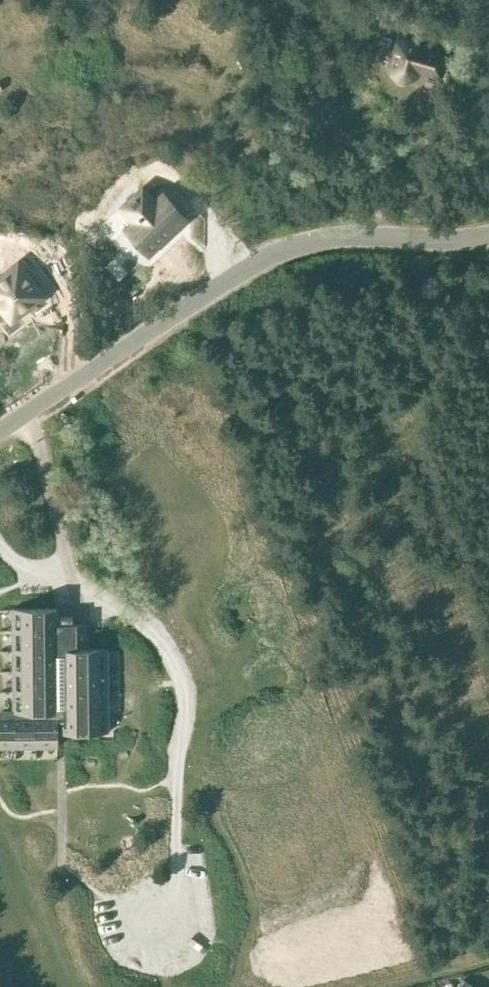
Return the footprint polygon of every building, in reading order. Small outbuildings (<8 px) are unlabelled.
[(397,39),(389,65),(391,73),(396,79),(404,81),(411,79),(417,74),(418,71),(440,77),(445,58),(424,51),(425,47),(397,39)] [(142,189),(121,209),(134,222),(125,230),(148,254),(185,219),(163,195),(155,202),(142,189)] [(0,274),(0,302),(6,310),(13,311),(14,310),(37,292),(39,291),(16,262),(0,274)] [(57,747),(58,747),(57,728),(64,728),(64,733),(79,733),(79,738),(98,738),(98,732),(108,732),(108,649),(87,649),(86,628),(86,623),(73,623),(72,617),(61,617),(61,623),(57,623),(57,608),(12,609),(13,712),(2,712),(2,718),(0,718),(0,748),(57,747)]
